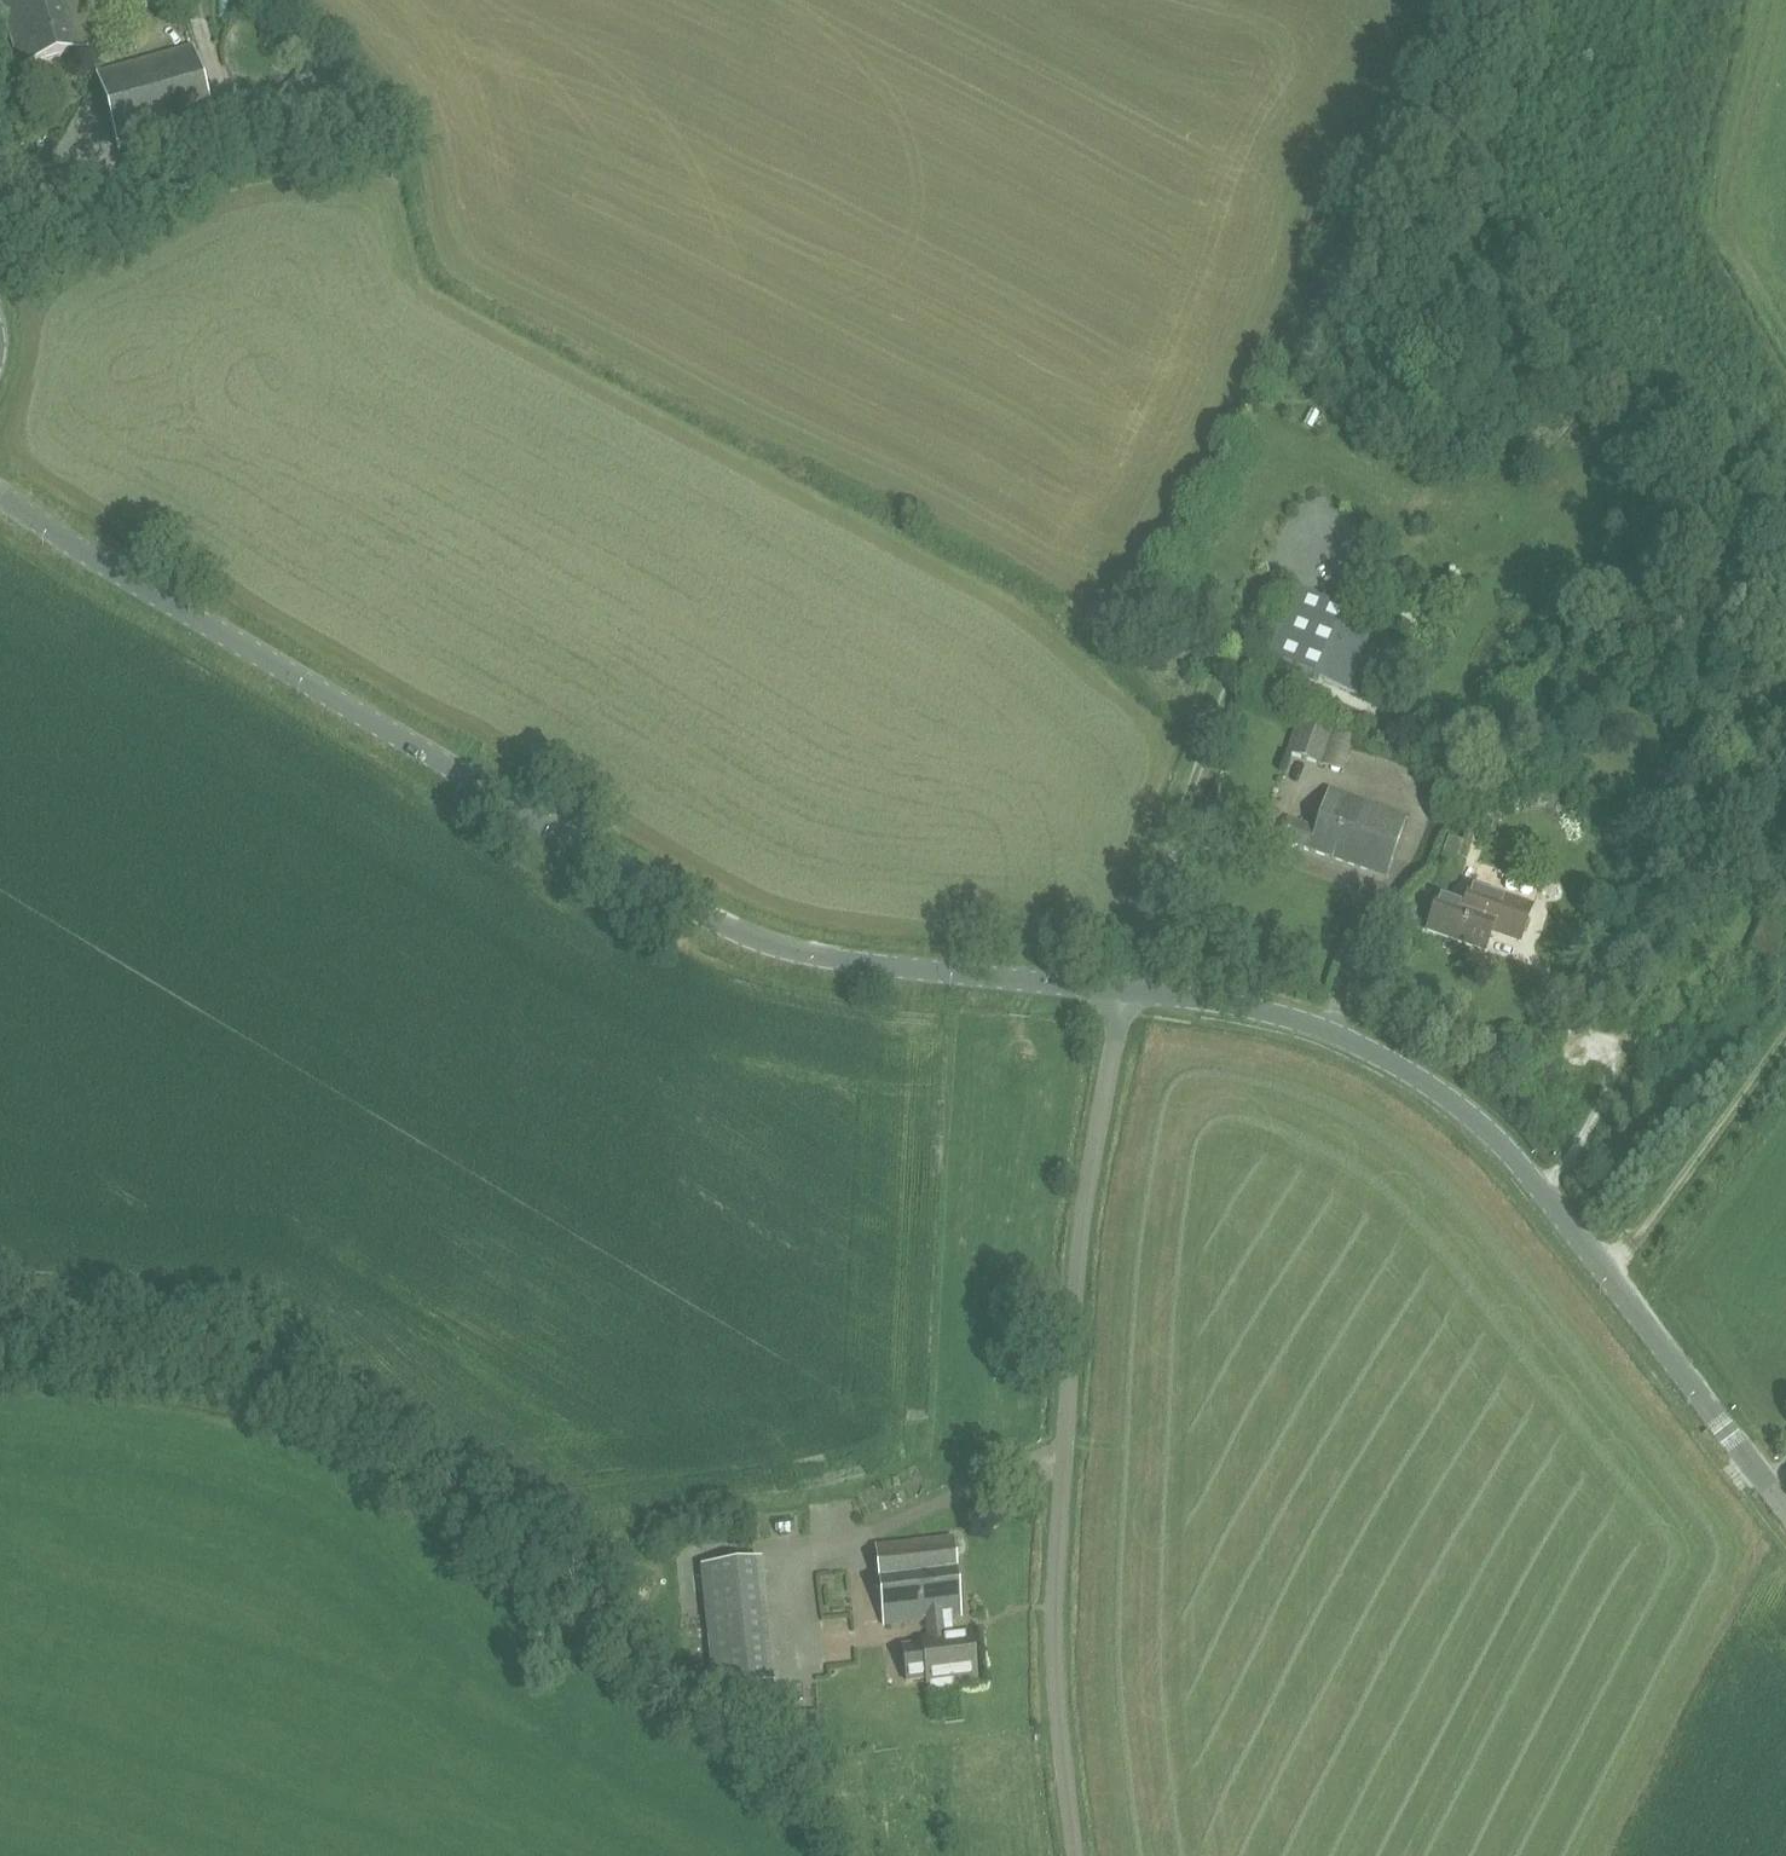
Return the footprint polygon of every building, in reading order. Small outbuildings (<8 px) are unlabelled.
[(21,67),(94,47),(81,0),(2,0),(21,67)] [(271,30),(260,30),(260,43),(272,42),(271,30)] [(194,49),(99,76),(120,151),(215,125),(194,49)] [(194,154),(181,158),(184,170),(197,166),(194,154)] [(1270,655),(1355,695),(1385,631),(1300,591),(1270,655)] [(1323,766),(1332,737),(1333,733),(1297,721),(1286,755),(1323,766)] [(1283,841),(1386,878),(1408,817),(1330,789),(1316,830),(1290,821),(1283,841)] [(1457,866),(1465,843),(1448,837),(1440,861),(1457,866)] [(1466,905),(1439,896),(1428,932),(1487,951),(1493,933),(1490,932),(1493,925),(1524,935),(1533,906),(1472,886),(1466,905)] [(794,1519),(775,1521),(776,1532),(781,1531),(781,1535),(792,1534),(792,1530),(795,1530),(794,1519)] [(886,1625),(925,1620),(943,1618),(950,1617),(962,1616),(953,1539),(876,1548),(886,1625)] [(713,1691),(776,1684),(762,1560),(700,1567),(713,1691)] [(624,1594),(608,1602),(616,1617),(631,1609),(624,1594)] [(951,1682),(954,1681),(975,1679),(970,1636),(950,1638),(949,1626),(951,1625),(950,1617),(943,1618),(925,1620),(927,1641),(922,1642),(923,1646),(902,1649),(906,1682),(927,1680),(927,1685),(931,1684),(932,1692),(952,1689),(951,1682)]
